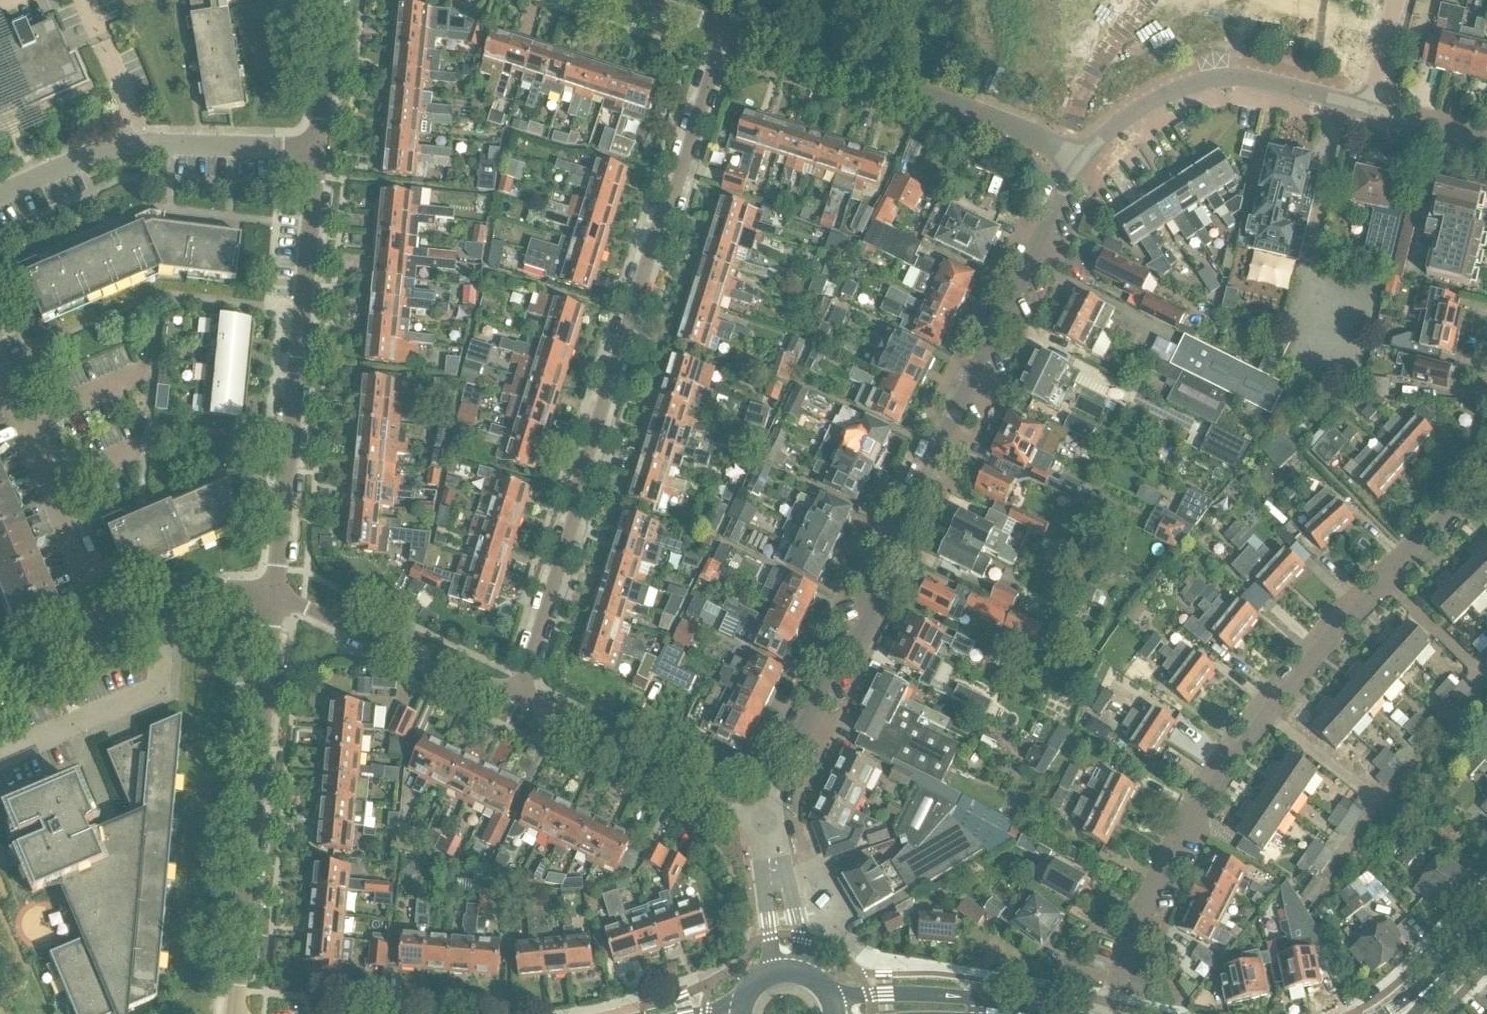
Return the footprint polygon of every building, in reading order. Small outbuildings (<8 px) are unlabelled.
[(193,18),(187,19),(189,31),(195,30),(209,113),(245,107),(229,5),(241,0),(191,0),(193,18)] [(400,28),(439,32),(449,34),(470,36),(475,23),(450,13),(450,12),(429,10),(416,9),(416,4),(403,2),(400,28)] [(1423,62),(1437,65),(1436,70),(1451,73),(1459,40),(1462,29),(1466,12),(1442,6),(1434,40),(1429,38),(1423,62)] [(1477,21),(1475,32),(1462,29),(1459,40),(1451,73),(1473,79),(1486,23),(1477,21)] [(1486,23),(1473,79),(1486,82),(1486,46),(1482,45),(1486,25),(1486,23)] [(0,111),(10,107),(9,104),(19,100),(25,113),(89,85),(76,54),(62,59),(61,56),(65,54),(53,24),(28,35),(25,26),(11,32),(15,41),(0,47),(0,110),(0,111)] [(484,27),(475,24),(471,35),(481,38),(484,27)] [(398,48),(426,51),(426,52),(435,53),(437,41),(448,42),(449,34),(439,32),(400,28),(398,48)] [(491,78),(486,96),(495,99),(515,38),(494,31),(485,59),(481,75),(491,78)] [(481,38),(471,35),(468,45),(478,48),(481,38)] [(515,38),(495,99),(504,102),(510,80),(511,80),(514,70),(525,73),(526,73),(536,45),(515,38)] [(522,84),(533,87),(526,110),(535,112),(541,95),(555,52),(536,45),(526,73),(525,73),(522,84)] [(426,51),(398,48),(396,69),(440,73),(441,66),(436,65),(436,64),(425,63),(426,52),(426,51)] [(574,58),(555,52),(541,95),(550,98),(551,95),(562,98),(566,86),(565,86),(574,58)] [(572,100),(573,100),(568,117),(575,119),(593,64),(574,58),(565,86),(566,86),(575,90),(572,100)] [(614,71),(593,64),(575,119),(587,123),(593,104),(590,103),(593,95),(605,99),(614,71)] [(440,73),(396,69),(394,91),(422,94),(423,81),(434,82),(434,84),(456,86),(457,75),(446,74),(446,75),(440,74),(440,73)] [(605,99),(606,99),(602,110),(622,116),(634,77),(614,71),(605,99)] [(647,126),(649,119),(651,110),(653,101),(650,101),(655,84),(634,77),(622,116),(622,117),(617,132),(610,153),(628,159),(635,143),(621,138),(627,120),(647,126)] [(422,94),(394,91),(391,112),(453,118),(454,109),(432,107),(433,95),(422,94)] [(389,133),(417,136),(431,138),(432,125),(452,127),(453,118),(391,112),(389,133)] [(750,172),(730,166),(724,187),(744,193),(748,182),(756,158),(768,120),(747,113),(741,129),(735,127),(728,150),(746,155),(754,158),(750,172)] [(492,115),(488,125),(502,130),(505,120),(492,115)] [(768,120),(756,158),(748,182),(756,185),(763,161),(766,151),(778,155),(787,126),(768,120)] [(545,128),(531,124),(527,134),(542,139),(545,128)] [(789,159),(785,171),(782,181),(791,183),(794,172),(793,171),(806,133),(787,126),(778,155),(789,159)] [(606,129),(599,150),(610,153),(617,132),(606,129)] [(417,136),(389,133),(387,153),(450,159),(451,151),(427,148),(416,146),(417,136)] [(566,147),(569,138),(555,133),(552,142),(566,147)] [(569,138),(566,147),(567,147),(577,147),(580,136),(571,133),(570,138),(569,138)] [(804,164),(816,168),(813,178),(822,150),(826,139),(806,133),(793,171),(794,172),(801,174),(804,164)] [(1247,136),(1242,159),(1252,162),(1257,139),(1247,136)] [(826,139),(822,150),(813,178),(822,181),(825,171),(836,174),(845,145),(826,139)] [(836,174),(837,174),(833,189),(852,195),(866,152),(845,145),(836,174)] [(1262,191),(1255,221),(1250,220),(1246,236),(1251,237),(1248,250),(1299,262),(1320,174),(1308,171),(1311,159),(1302,157),(1305,148),(1299,147),(1297,156),(1288,154),(1287,156),(1271,152),(1262,191)] [(499,165),(501,150),(489,149),(488,164),(497,165),(499,165)] [(852,195),(851,201),(860,203),(863,194),(861,194),(865,183),(877,187),(886,158),(866,152),(852,195)] [(387,153),(385,175),(412,178),(426,179),(427,167),(449,169),(450,159),(387,153)] [(1219,195),(1227,189),(1229,193),(1239,187),(1237,181),(1238,180),(1239,175),(1235,169),(1229,169),(1219,155),(1210,161),(1208,158),(1205,157),(1199,161),(1199,164),(1201,167),(1219,195)] [(511,160),(506,177),(521,181),(526,165),(511,160)] [(585,170),(558,162),(556,169),(571,174),(620,189),(627,169),(599,160),(595,173),(585,170)] [(482,164),(480,192),(494,193),(497,165),(488,164),(482,164)] [(1371,207),(1374,212),(1365,251),(1390,257),(1401,210),(1387,206),(1393,179),(1389,178),(1391,171),(1366,165),(1364,172),(1357,171),(1356,174),(1351,177),(1355,182),(1350,202),(1371,207)] [(1217,213),(1221,220),(1222,219),(1229,229),(1237,224),(1232,217),(1233,217),(1226,206),(1219,195),(1201,167),(1184,178),(1202,206),(1208,202),(1216,214),(1217,213)] [(620,189),(571,174),(568,185),(589,191),(587,201),(614,209),(620,189)] [(926,191),(893,174),(883,195),(916,211),(926,191)] [(1203,246),(1205,248),(1213,243),(1205,230),(1206,230),(1194,211),(1202,206),(1184,178),(1182,175),(1173,180),(1175,184),(1166,190),(1203,246)] [(511,196),(515,180),(502,177),(499,194),(511,196)] [(1426,185),(1415,183),(1393,277),(1403,280),(1426,185)] [(1432,257),(1431,256),(1426,275),(1471,286),(1485,229),(1475,227),(1483,194),(1439,184),(1429,225),(1425,239),(1436,242),(1432,257)] [(382,213),(437,218),(437,219),(454,221),(455,211),(423,208),(425,190),(414,189),(413,194),(384,191),(382,213)] [(1168,228),(1175,223),(1186,241),(1189,240),(1196,251),(1197,250),(1200,254),(1206,250),(1205,249),(1205,248),(1203,246),(1166,190),(1150,200),(1168,228)] [(874,212),(877,213),(874,218),(891,227),(901,207),(914,214),(916,211),(883,195),(874,212)] [(614,209),(587,201),(574,197),(570,209),(551,203),(549,212),(608,230),(614,209)] [(751,206),(723,197),(717,219),(777,238),(779,230),(757,223),(757,222),(760,212),(750,209),(751,206)] [(1243,199),(1238,198),(1226,206),(1233,217),(1241,212),(1243,199)] [(1158,251),(1162,257),(1169,268),(1178,263),(1170,252),(1164,256),(1160,250),(1169,244),(1161,232),(1168,228),(1150,200),(1133,211),(1158,251)] [(944,203),(936,208),(931,219),(992,248),(1000,231),(954,209),(944,203)] [(808,223),(813,209),(804,206),(799,220),(808,223)] [(877,213),(874,212),(863,206),(851,229),(863,235),(870,220),(873,221),(874,218),(877,213)] [(1134,250),(1142,245),(1150,257),(1152,256),(1158,251),(1133,211),(1116,222),(1134,250)] [(17,269),(22,280),(25,279),(42,320),(158,270),(236,280),(241,235),(164,226),(165,214),(149,212),(135,218),(139,229),(55,265),(50,254),(20,267),(20,268),(17,269)] [(546,221),(577,231),(574,242),(602,250),(608,230),(549,212),(546,221)] [(437,218),(382,213),(380,234),(418,238),(420,226),(436,228),(437,219),(437,218)] [(911,268),(923,274),(967,296),(976,276),(946,261),(942,270),(934,266),(935,263),(925,257),(924,261),(916,257),(922,246),(890,230),(891,227),(874,218),(873,221),(875,222),(863,245),(879,252),(911,268)] [(777,238),(717,219),(711,239),(753,252),(756,243),(762,245),(765,236),(776,239),(777,238)] [(931,219),(924,236),(939,243),(984,264),(992,248),(931,219)] [(475,227),(472,244),(484,246),(487,229),(475,227)] [(380,234),(378,254),(428,259),(428,260),(457,263),(458,254),(429,250),(429,252),(417,251),(418,250),(417,250),(418,238),(380,234)] [(825,251),(843,257),(849,240),(831,234),(825,251)] [(558,249),(531,241),(529,249),(596,270),(602,250),(574,242),(561,238),(558,249)] [(753,252),(711,239),(704,259),(777,281),(779,273),(735,260),(738,250),(753,254),(753,252)] [(493,242),(489,265),(499,267),(504,244),(493,242)] [(879,252),(863,245),(860,243),(853,256),(863,260),(867,252),(876,257),(879,252)] [(546,278),(561,282),(589,291),(596,270),(529,249),(526,259),(524,267),(547,274),(546,278)] [(1163,276),(1171,271),(1169,268),(1162,257),(1158,251),(1152,256),(1150,257),(1154,263),(1146,267),(1163,276)] [(428,259),(378,254),(376,275),(416,279),(418,269),(456,274),(457,263),(428,260),(428,259)] [(1124,293),(1147,304),(1142,313),(1178,331),(1187,313),(1144,291),(1152,276),(1107,254),(1097,274),(1126,288),(1124,293)] [(841,262),(824,257),(819,275),(835,279),(841,262)] [(777,281),(704,259),(698,279),(750,295),(752,288),(728,281),(732,270),(776,284),(777,281)] [(923,274),(911,268),(902,286),(927,298),(958,313),(967,296),(923,274)] [(416,279),(376,275),(373,297),(435,304),(437,294),(415,291),(416,279)] [(750,295),(698,279),(691,301),(720,309),(723,298),(733,300),(756,309),(759,299),(749,296),(750,295)] [(1385,280),(1382,295),(1392,297),(1396,282),(1385,280)] [(852,301),(859,287),(847,282),(841,296),(852,301)] [(833,300),(838,287),(827,283),(821,296),(833,300)] [(487,286),(483,300),(506,307),(509,297),(494,293),(495,288),(487,286)] [(476,306),(478,288),(465,287),(464,305),(476,306)] [(924,306),(891,289),(885,300),(949,331),(958,313),(927,298),(924,306)] [(1234,313),(1239,292),(1226,289),(1222,311),(1234,313)] [(1416,311),(1423,313),(1420,325),(1457,333),(1462,313),(1457,312),(1460,299),(1421,290),(1416,311)] [(1116,311),(1076,291),(1065,313),(1104,333),(1116,311)] [(555,299),(540,295),(537,307),(531,306),(529,313),(577,328),(583,308),(555,299)] [(435,304),(373,297),(371,318),(410,322),(411,311),(434,314),(435,304)] [(821,299),(815,311),(826,317),(833,303),(832,302),(831,304),(821,299)] [(481,310),(503,317),(506,307),(483,300),(481,310)] [(900,330),(909,335),(910,333),(941,348),(949,331),(885,300),(880,311),(903,323),(900,330)] [(720,309),(691,301),(685,320),(748,339),(751,332),(716,322),(716,320),(720,309)] [(835,308),(827,325),(831,327),(839,330),(847,314),(835,308)] [(524,324),(543,330),(540,339),(571,348),(577,328),(529,313),(528,314),(527,314),(524,324)] [(1054,334),(1093,355),(1104,333),(1065,313),(1054,334)] [(209,336),(201,335),(200,342),(252,347),(254,322),(211,318),(209,336)] [(369,339),(408,343),(408,344),(418,345),(433,347),(434,337),(409,335),(410,322),(371,318),(369,339)] [(685,320),(679,341),(717,353),(720,342),(730,345),(731,344),(746,349),(748,339),(685,320)] [(822,322),(814,339),(818,341),(823,343),(831,327),(827,325),(822,322)] [(1421,348),(1430,350),(1452,355),(1457,333),(1420,325),(1420,326),(1417,325),(1412,346),(1420,348),(1421,348)] [(881,351),(924,373),(933,354),(889,333),(881,351)] [(1242,401),(1271,416),(1272,416),(1287,423),(1302,394),(1272,380),(1273,378),(1258,371),(1257,373),(1185,336),(1179,348),(1157,338),(1149,355),(1161,361),(1231,396),(1242,401)] [(1258,371),(1273,378),(1279,367),(1291,343),(1276,336),(1258,371)] [(499,350),(513,354),(513,353),(564,369),(571,348),(540,339),(540,340),(530,337),(527,346),(517,343),(516,345),(502,341),(499,350)] [(799,359),(806,343),(793,338),(786,354),(799,359)] [(417,353),(418,345),(408,344),(408,343),(369,339),(367,361),(406,365),(408,352),(417,353)] [(200,348),(207,349),(206,366),(250,371),(252,347),(200,342),(200,348)] [(476,364),(479,351),(469,349),(466,362),(476,364)] [(809,360),(822,366),(826,358),(813,351),(809,360)] [(924,373),(881,351),(872,368),(885,375),(916,390),(924,373)] [(1082,373),(1038,352),(1029,371),(1106,409),(1107,407),(1083,395),(1085,389),(1076,384),(1082,373)] [(510,364),(520,367),(517,376),(558,389),(564,369),(513,353),(513,354),(510,364)] [(778,364),(791,369),(795,359),(782,354),(778,364)] [(1405,368),(1402,379),(1414,382),(1446,390),(1451,368),(1419,360),(1399,355),(1397,366),(1405,368)] [(716,370),(675,357),(668,378),(710,391),(716,370)] [(447,358),(446,359),(445,377),(457,378),(461,360),(447,358)] [(822,366),(809,360),(804,371),(817,377),(822,366)] [(1167,403),(1168,403),(1177,408),(1216,427),(1231,396),(1161,361),(1155,373),(1177,384),(1167,403)] [(484,367),(466,362),(460,383),(478,387),(484,367)] [(250,371),(206,366),(193,365),(191,382),(196,383),(196,389),(247,394),(250,371)] [(848,379),(864,387),(907,408),(916,390),(885,375),(881,383),(853,369),(848,379)] [(1029,371),(1019,392),(1060,412),(1066,401),(1102,419),(1106,410),(1105,409),(1106,409),(1029,371)] [(513,388),(505,386),(503,395),(552,410),(558,389),(517,376),(513,388)] [(404,405),(431,407),(444,408),(445,399),(392,394),(393,381),(365,378),(363,399),(373,400),(404,403),(404,405)] [(710,391),(668,378),(662,397),(700,409),(703,399),(711,401),(714,392),(710,391)] [(1363,395),(1377,397),(1379,397),(1388,398),(1390,381),(1365,378),(1363,395)] [(775,403),(781,386),(770,383),(764,399),(775,403)] [(715,395),(727,398),(730,388),(718,385),(715,395)] [(788,403),(802,409),(809,392),(795,386),(788,403)] [(859,397),(855,405),(899,426),(907,408),(864,387),(859,397)] [(195,396),(203,397),(201,415),(245,419),(247,394),(196,389),(195,396)] [(461,404),(471,407),(475,391),(465,389),(461,404)] [(475,391),(471,407),(480,409),(484,393),(475,391)] [(456,409),(457,393),(446,392),(445,399),(444,408),(444,409),(456,409)] [(512,407),(521,410),(518,422),(545,430),(552,410),(503,395),(500,403),(512,407)] [(683,428),(693,431),(694,431),(715,437),(717,427),(697,421),(686,417),(690,407),(700,410),(700,409),(662,397),(656,417),(684,426),(683,428)] [(1377,397),(1370,405),(1378,412),(1386,404),(1379,397),(1377,397)] [(373,400),(363,399),(361,420),(402,424),(404,405),(404,403),(373,400)] [(1271,416),(1242,401),(1238,409),(1268,424),(1271,416)] [(802,409),(788,403),(783,414),(797,420),(799,416),(807,419),(810,414),(801,410),(802,409)] [(461,405),(462,405),(458,421),(475,427),(480,409),(471,407),(461,404),(461,405)] [(1369,422),(1378,412),(1370,405),(1361,415),(1369,422)] [(1436,435),(1430,429),(1437,421),(1424,409),(1416,418),(1415,416),(1407,425),(1397,416),(1390,423),(1422,451),(1436,435)] [(754,420),(748,418),(746,426),(765,431),(770,414),(756,410),(754,420)] [(844,419),(835,415),(831,423),(882,448),(890,432),(860,417),(856,425),(844,419)] [(1054,425),(1051,433),(1013,415),(1004,434),(1056,458),(1065,439),(1063,438),(1066,432),(1077,437),(1077,436),(1055,425),(1054,425)] [(1060,416),(1055,425),(1077,436),(1082,426),(1060,416)] [(684,426),(656,417),(650,437),(699,453),(699,452),(701,445),(690,442),(693,431),(683,428),(684,426)] [(402,424),(361,420),(359,443),(410,448),(410,443),(406,442),(407,433),(401,433),(402,424)] [(505,430),(492,426),(490,434),(539,450),(545,430),(518,422),(514,432),(505,429),(505,430)] [(823,444),(851,457),(873,468),(882,448),(831,423),(830,425),(832,427),(823,444)] [(1390,423),(1384,431),(1394,440),(1386,448),(1407,468),(1422,451),(1390,423)] [(1350,427),(1341,437),(1348,444),(1358,434),(1350,427)] [(433,450),(444,451),(448,432),(436,430),(433,450)] [(1333,430),(1312,453),(1327,467),(1348,444),(1341,437),(1333,430)] [(499,448),(496,459),(533,470),(539,450),(490,434),(490,435),(478,431),(476,441),(499,448)] [(772,439),(784,445),(788,437),(776,431),(772,439)] [(1051,476),(1048,475),(1056,458),(1004,434),(994,455),(1028,471),(1025,478),(1069,499),(1075,485),(1061,479),(1059,483),(1049,479),(1051,476)] [(1284,434),(1263,454),(1280,471),(1301,452),(1284,434)] [(650,437),(644,456),(672,466),(675,456),(706,465),(709,455),(699,452),(699,453),(650,437)] [(784,445),(772,439),(762,459),(783,469),(793,451),(784,446),(784,445)] [(1407,468),(1386,448),(1378,441),(1370,450),(1368,448),(1361,456),(1392,484),(1407,468)] [(410,448),(359,443),(357,464),(397,468),(398,456),(409,457),(410,448)] [(851,457),(823,444),(815,460),(865,485),(873,468),(851,457)] [(444,451),(433,450),(429,470),(440,472),(444,451)] [(751,470),(756,457),(742,450),(736,464),(751,470)] [(637,478),(675,490),(675,492),(687,495),(690,485),(678,481),(668,478),(672,466),(644,456),(637,478)] [(1355,463),(1365,471),(1357,481),(1378,500),(1392,484),(1361,456),(1355,463)] [(817,474),(830,480),(826,488),(856,502),(865,485),(815,460),(814,462),(817,464),(813,472),(817,474)] [(397,468),(357,464),(355,485),(402,490),(402,488),(403,479),(396,479),(397,468)] [(750,483),(763,490),(763,489),(787,500),(790,493),(779,487),(778,491),(766,485),(772,471),(759,465),(750,483)] [(477,478),(486,480),(482,496),(522,508),(528,487),(501,479),(503,474),(481,467),(477,478)] [(1010,519),(1010,520),(1045,537),(1050,526),(1014,509),(1014,508),(1007,505),(1017,484),(986,470),(976,491),(997,501),(993,510),(1010,519)] [(439,489),(441,473),(428,471),(426,487),(439,489)] [(445,485),(466,490),(468,483),(447,477),(445,485)] [(675,490),(637,478),(631,499),(659,507),(663,495),(673,498),(675,492),(675,490)] [(42,546),(43,545),(44,544),(45,542),(45,541),(45,540),(45,539),(45,537),(44,536),(43,535),(42,534),(41,534),(40,534),(38,533),(36,534),(33,525),(21,530),(0,479),(0,598),(13,628),(55,610),(30,551),(42,546)] [(106,534),(109,532),(127,573),(243,524),(226,482),(130,523),(125,512),(104,521),(105,521),(102,522),(106,534)] [(763,490),(750,483),(746,492),(759,498),(763,490)] [(1141,483),(1137,493),(1157,502),(1162,492),(1141,483)] [(402,490),(355,485),(353,505),(381,508),(382,497),(435,502),(436,492),(402,488),(402,490)] [(731,504),(736,488),(727,485),(721,501),(731,504)] [(1293,485),(1283,493),(1290,501),(1300,493),(1293,485)] [(1335,501),(1326,490),(1310,504),(1338,536),(1355,521),(1336,500),(1335,501)] [(451,509),(455,494),(445,491),(441,506),(451,509)] [(1188,492),(1176,517),(1195,528),(1214,504),(1188,492)] [(482,496),(479,505),(491,508),(488,520),(516,528),(522,508),(482,496)] [(805,498),(802,496),(797,506),(844,529),(852,510),(822,496),(818,504),(805,498)] [(1264,507),(1284,526),(1288,521),(1268,503),(1264,507)] [(409,512),(433,513),(433,505),(410,504),(409,512)] [(721,504),(709,530),(717,534),(729,507),(721,504)] [(1303,511),(1312,521),(1302,529),(1321,551),(1338,536),(1310,504),(1303,511)] [(381,508),(353,505),(351,526),(402,532),(402,531),(402,522),(391,521),(380,520),(381,508)] [(797,506),(787,524),(835,547),(844,529),(797,506)] [(444,529),(450,510),(440,507),(436,527),(444,529)] [(732,520),(745,526),(750,516),(737,510),(732,520)] [(986,549),(1000,556),(999,559),(1014,566),(1019,555),(1012,551),(1013,549),(1006,546),(1011,538),(1003,534),(1009,520),(990,511),(984,525),(962,514),(951,537),(984,553),(986,549)] [(657,536),(661,524),(627,513),(620,534),(664,548),(682,554),(685,545),(660,538),(660,537),(657,536)] [(516,528),(488,520),(476,516),(469,537),(472,538),(509,549),(516,528)] [(745,526),(732,520),(723,539),(739,546),(744,536),(741,535),(745,526)] [(1265,548),(1236,522),(1231,528),(1289,584),(1304,567),(1283,548),(1275,557),(1265,548)] [(1284,529),(1298,543),(1304,537),(1290,523),(1284,529)] [(782,543),(784,543),(783,544),(826,565),(835,547),(787,524),(783,532),(787,534),(782,543)] [(389,544),(412,546),(411,562),(424,569),(425,567),(428,556),(429,546),(431,534),(402,531),(402,532),(351,526),(348,547),(363,548),(363,553),(388,555),(389,544)] [(1254,574),(1257,577),(1253,580),(1274,600),(1289,584),(1231,528),(1223,537),(1240,553),(1247,545),(1250,548),(1232,568),(1247,581),(1254,574)] [(1298,543),(1284,529),(1277,535),(1291,549),(1298,543)] [(664,548),(620,534),(613,556),(641,564),(657,570),(664,548)] [(509,549),(472,538),(469,537),(467,546),(477,549),(473,560),(503,569),(509,549)] [(984,553),(951,537),(940,558),(984,580),(994,561),(983,556),(984,553)] [(321,538),(320,551),(332,552),(333,540),(321,538)] [(1485,543),(1478,549),(1486,558),(1486,545),(1485,543)] [(783,544),(775,562),(818,582),(826,565),(783,544)] [(442,550),(434,547),(429,546),(428,556),(425,567),(435,570),(442,550)] [(713,562),(723,567),(722,568),(727,570),(735,553),(720,546),(713,562)] [(1475,560),(1465,569),(1486,592),(1486,558),(1478,549),(1471,556),(1475,560)] [(703,561),(684,555),(681,565),(698,571),(699,570),(703,561)] [(462,556),(456,576),(498,589),(503,569),(473,560),(472,560),(472,559),(462,556)] [(641,564),(613,556),(607,577),(644,589),(647,579),(638,576),(641,564)] [(713,562),(708,560),(699,579),(714,586),(722,568),(723,567),(713,562)] [(424,570),(415,566),(410,577),(416,580),(418,581),(424,570)] [(424,569),(424,570),(441,579),(454,584),(456,576),(436,570),(435,570),(425,567),(424,569)] [(1452,576),(1445,583),(1471,610),(1486,594),(1486,592),(1465,569),(1455,579),(1452,576)] [(424,570),(418,581),(427,585),(436,590),(441,579),(424,570)] [(1199,597),(1205,601),(1204,601),(1245,634),(1259,617),(1237,599),(1229,609),(1218,600),(1220,598),(1192,574),(1183,584),(1187,587),(1199,597)] [(498,589),(456,576),(454,584),(450,596),(478,605),(477,609),(490,613),(498,589)] [(644,589),(607,577),(601,596),(646,610),(652,591),(644,589)] [(784,585),(771,578),(766,588),(809,608),(818,591),(788,577),(784,585)] [(416,580),(410,592),(418,596),(427,585),(418,581),(416,580)] [(1099,590),(1074,580),(1068,594),(1097,606),(1102,593),(1098,591),(1099,590)] [(929,582),(918,604),(959,624),(970,602),(929,582)] [(1438,589),(1442,593),(1431,603),(1454,626),(1471,610),(1445,583),(1438,589)] [(1019,594),(998,584),(990,601),(1011,611),(1012,611),(1019,594)] [(761,599),(774,606),(770,613),(800,627),(809,608),(766,588),(764,592),(753,585),(748,597),(759,603),(761,599)] [(667,594),(686,600),(688,592),(669,587),(667,594)] [(1180,595),(1184,599),(1183,600),(1191,607),(1199,597),(1187,587),(1180,595)] [(646,610),(601,596),(595,616),(622,624),(626,612),(636,615),(648,619),(650,612),(646,610)] [(699,622),(707,604),(695,598),(686,616),(699,622)] [(978,611),(1007,624),(1005,628),(1036,643),(1044,625),(1012,611),(1011,611),(990,601),(984,598),(978,611)] [(723,611),(728,614),(749,624),(748,625),(791,646),(800,627),(770,613),(767,620),(728,601),(723,611)] [(1185,630),(1206,647),(1213,638),(1230,652),(1245,634),(1204,601),(1198,609),(1206,615),(1200,623),(1194,619),(1185,630)] [(791,646),(748,625),(749,624),(728,614),(719,632),(783,663),(791,646)] [(664,615),(663,615),(659,629),(669,632),(675,619),(664,615)] [(622,624),(595,616),(589,635),(627,648),(646,654),(661,659),(665,650),(649,645),(628,639),(632,627),(622,624)] [(955,641),(947,637),(912,620),(902,641),(936,658),(943,643),(952,647),(950,650),(968,659),(976,645),(957,636),(955,641)] [(673,642),(675,643),(686,648),(689,649),(699,629),(682,622),(673,642)] [(1398,635),(1394,632),(1388,638),(1416,663),(1432,646),(1408,624),(1398,635)] [(640,661),(643,666),(634,685),(645,691),(653,675),(660,660),(661,659),(646,654),(627,648),(589,635),(581,659),(618,671),(623,655),(640,661)] [(1147,645),(1156,651),(1163,642),(1155,635),(1147,645)] [(1381,646),(1385,649),(1376,659),(1400,681),(1416,663),(1388,638),(1381,646)] [(892,661),(926,678),(936,658),(902,641),(892,661)] [(661,659),(660,660),(679,669),(685,655),(686,654),(684,653),(686,648),(675,643),(672,649),(667,646),(665,650),(661,659)] [(1174,653),(1165,647),(1159,654),(1202,687),(1215,669),(1182,643),(1174,653)] [(1156,651),(1147,645),(1139,655),(1148,661),(1156,651)] [(1163,669),(1173,677),(1166,687),(1188,705),(1202,687),(1159,654),(1168,661),(1163,669)] [(731,668),(725,666),(725,667),(774,691),(783,672),(757,659),(757,660),(752,658),(749,664),(736,658),(731,668)] [(1366,670),(1363,667),(1356,673),(1385,699),(1400,681),(1376,659),(1366,670)] [(660,660),(653,675),(691,693),(697,678),(679,669),(660,660)] [(720,686),(727,689),(726,690),(766,708),(774,691),(725,667),(720,676),(724,678),(720,686)] [(1350,681),(1354,684),(1344,694),(1369,716),(1385,699),(1356,673),(1350,681)] [(881,674),(872,694),(900,708),(946,731),(951,721),(905,699),(909,692),(911,689),(881,674)] [(930,689),(965,706),(971,694),(936,677),(930,689)] [(1451,677),(1441,688),(1451,697),(1459,705),(1472,690),(1463,681),(1460,684),(1451,677)] [(373,687),(395,688),(395,680),(374,679),(373,687)] [(1441,688),(1434,695),(1444,704),(1451,697),(1441,688)] [(1099,699),(1108,705),(1114,695),(1105,689),(1099,699)] [(757,727),(766,708),(726,690),(718,708),(757,727)] [(892,765),(894,762),(897,764),(961,795),(962,794),(942,785),(961,746),(918,725),(921,719),(946,731),(900,708),(872,694),(862,713),(866,715),(857,733),(861,736),(856,747),(892,765)] [(1335,705),(1331,701),(1325,708),(1353,734),(1369,716),(1344,694),(1335,705)] [(1108,705),(1099,699),(1091,711),(1101,717),(1108,705)] [(363,732),(373,732),(385,732),(386,731),(375,730),(378,706),(366,706),(366,708),(333,704),(331,729),(363,732)] [(1145,718),(1133,710),(1128,719),(1163,742),(1175,723),(1151,707),(1145,718)] [(401,708),(389,732),(405,740),(416,715),(401,708)] [(717,737),(728,742),(731,735),(749,744),(757,727),(718,708),(709,726),(719,731),(717,737)] [(1319,715),(1322,719),(1313,729),(1337,751),(1353,734),(1325,708),(1319,715)] [(1420,731),(1410,722),(1398,711),(1391,719),(1412,738),(1408,743),(1416,751),(1428,738),(1420,731)] [(1410,722),(1420,731),(1426,724),(1417,716),(1410,722)] [(1113,750),(1128,759),(1133,749),(1151,760),(1163,742),(1128,719),(1123,727),(1134,734),(1127,744),(1119,739),(1113,750)] [(132,813),(135,813),(134,818),(168,820),(177,723),(176,723),(106,753),(132,813)] [(363,732),(331,729),(328,752),(361,755),(363,732)] [(413,792),(422,796),(428,784),(430,785),(447,748),(427,737),(423,746),(411,740),(409,754),(417,758),(411,769),(422,775),(413,792)] [(1025,762),(1030,765),(1029,768),(1044,777),(1057,755),(1041,746),(1039,750),(1034,746),(1025,762)] [(430,785),(437,788),(440,783),(450,788),(466,756),(447,748),(430,785)] [(1394,758),(1385,750),(1379,757),(1397,773),(1409,760),(1399,752),(1394,758)] [(370,780),(381,781),(396,782),(397,771),(385,770),(385,767),(372,766),(370,768),(360,767),(361,755),(328,752),(326,776),(370,780)] [(878,769),(846,753),(835,776),(867,791),(878,769)] [(1467,761),(1478,771),(1485,763),(1474,753),(1467,761)] [(450,788),(460,793),(458,798),(466,802),(484,766),(466,756),(450,788)] [(1283,768),(1279,765),(1274,773),(1305,794),(1318,775),(1291,756),(1283,768)] [(1372,765),(1381,773),(1375,780),(1384,788),(1397,773),(1379,757),(1372,765)] [(1478,771),(1467,761),(1459,769),(1471,779),(1478,771)] [(897,764),(889,780),(912,791),(914,787),(915,787),(963,810),(966,803),(959,800),(961,795),(897,764)] [(466,802),(475,807),(477,802),(487,807),(503,775),(484,766),(466,802)] [(1065,777),(1075,782),(1080,771),(1070,766),(1065,777)] [(1268,781),(1272,784),(1264,795),(1291,814),(1305,794),(1274,773),(1268,781)] [(495,817),(495,816),(482,843),(497,851),(510,821),(505,819),(522,784),(503,775),(487,807),(497,812),(495,817)] [(1093,779),(1088,788),(1100,794),(1125,807),(1135,787),(1110,775),(1105,785),(1093,779)] [(356,803),(356,802),(368,803),(370,780),(326,776),(323,800),(356,803)] [(867,791),(835,776),(824,797),(856,812),(867,791)] [(1075,782),(1065,777),(1059,788),(1070,793),(1075,782)] [(83,941),(48,956),(73,1013),(120,1013),(156,999),(172,821),(168,820),(134,818),(121,824),(119,819),(106,825),(108,829),(86,838),(82,828),(91,825),(73,782),(4,811),(16,839),(36,831),(40,840),(13,852),(31,894),(58,883),(83,941)] [(915,787),(905,808),(892,801),(887,812),(899,818),(893,831),(897,841),(899,840),(902,848),(908,846),(909,847),(893,863),(891,861),(878,869),(873,861),(864,866),(864,864),(840,873),(865,915),(894,898),(897,903),(910,896),(985,851),(988,856),(1016,839),(963,810),(915,787)] [(529,827),(540,833),(556,800),(537,791),(520,825),(515,823),(507,838),(513,840),(516,840),(519,839),(522,837),(524,835),(526,833),(529,827)] [(1095,804),(1083,798),(1078,808),(1116,827),(1125,807),(1100,794),(1095,804)] [(1065,799),(1056,795),(1050,807),(1059,811),(1065,799)] [(1256,807),(1252,804),(1247,812),(1278,834),(1291,814),(1264,795),(1256,807)] [(824,797),(814,819),(832,828),(836,820),(851,827),(847,835),(856,840),(860,830),(866,833),(870,845),(889,838),(885,825),(882,826),(882,825),(856,812),(824,797)] [(1353,804),(1344,798),(1334,814),(1353,827),(1365,810),(1355,802),(1353,804)] [(354,828),(365,828),(368,803),(356,802),(356,803),(323,800),(321,824),(354,828)] [(548,842),(557,847),(576,810),(556,800),(540,833),(550,838),(548,842)] [(1074,816),(1086,822),(1080,833),(1106,846),(1116,827),(1078,808),(1074,816)] [(557,847),(553,855),(563,860),(567,852),(566,851),(568,847),(578,852),(594,819),(576,810),(557,847)] [(1237,835),(1243,839),(1236,850),(1255,862),(1262,851),(1264,853),(1278,834),(1247,812),(1241,820),(1246,822),(1237,835)] [(389,814),(387,830),(398,831),(399,823),(399,824),(400,815),(389,814)] [(1328,822),(1338,829),(1335,833),(1345,840),(1353,827),(1334,814),(1328,822)] [(578,852),(589,858),(587,862),(596,866),(614,829),(594,819),(578,852)] [(814,819),(813,819),(818,822),(817,824),(827,854),(853,846),(856,840),(847,835),(851,827),(836,820),(832,828),(814,819)] [(398,831),(397,840),(396,846),(401,847),(407,834),(410,827),(399,824),(399,823),(398,831)] [(354,828),(321,824),(318,847),(351,851),(353,837),(375,838),(376,829),(365,828),(354,828)] [(634,839),(614,829),(596,866),(604,870),(606,865),(618,871),(619,867),(631,873),(640,855),(628,850),(634,839)] [(419,838),(407,834),(401,847),(413,850),(419,838)] [(426,849),(439,856),(441,853),(449,857),(456,841),(448,837),(445,844),(431,838),(426,849)] [(1407,850),(1395,840),(1394,842),(1416,859),(1416,858),(1422,851),(1413,844),(1414,843),(1413,842),(1407,850)] [(1306,853),(1328,868),(1336,855),(1315,841),(1306,853)] [(1387,851),(1409,868),(1416,859),(1394,842),(1387,851)] [(1052,850),(1040,844),(1035,854),(1048,860),(1052,850)] [(646,862),(660,869),(668,854),(653,847),(646,862)] [(1435,861),(1429,869),(1456,891),(1468,876),(1456,867),(1460,862),(1446,851),(1437,862),(1435,861)] [(512,858),(501,853),(495,864),(495,869),(504,873),(512,858)] [(1328,868),(1306,853),(1296,868),(1307,875),(1313,866),(1324,874),(1328,868)] [(663,874),(667,887),(671,899),(674,907),(685,941),(709,932),(699,902),(686,906),(679,885),(676,884),(687,862),(672,855),(663,874)] [(1248,871),(1218,856),(1210,871),(1248,890),(1250,885),(1244,881),(1248,871)] [(1044,885),(1072,900),(1084,879),(1056,863),(1044,885)] [(540,864),(534,878),(541,881),(547,868),(540,864)] [(348,891),(375,894),(375,895),(388,896),(388,895),(389,885),(349,880),(350,868),(317,865),(314,889),(347,892),(348,891)] [(457,880),(477,882),(478,870),(459,868),(457,880)] [(1415,890),(1429,901),(1432,896),(1444,906),(1456,891),(1429,869),(1422,878),(1424,879),(1415,890)] [(1248,890),(1210,871),(1204,885),(1234,900),(1239,890),(1246,893),(1248,890)] [(1377,928),(1362,909),(1374,900),(1364,889),(1371,884),(1368,880),(1372,877),(1367,872),(1338,894),(1348,907),(1354,915),(1369,934),(1377,928)] [(567,878),(549,874),(544,884),(561,887),(564,881),(565,881),(567,878)] [(590,875),(584,886),(593,890),(598,879),(590,875)] [(561,887),(562,887),(561,891),(581,891),(582,880),(565,881),(564,881),(561,887)] [(629,882),(616,886),(618,892),(631,888),(629,882)] [(1191,898),(1195,901),(1226,916),(1232,905),(1235,906),(1237,902),(1234,900),(1204,885),(1199,882),(1191,898)] [(1249,891),(1257,895),(1265,900),(1272,892),(1271,892),(1253,882),(1249,891)] [(1281,890),(1288,922),(1289,922),(1304,988),(1321,984),(1314,951),(1328,948),(1322,938),(1323,938),(1288,882),(1281,890)] [(615,919),(617,926),(606,930),(617,963),(640,956),(626,914),(621,899),(620,899),(618,892),(616,886),(600,891),(610,920),(615,919)] [(667,887),(658,890),(662,902),(671,899),(667,887)] [(347,892),(314,889),(312,914),(345,917),(347,892)] [(388,896),(375,895),(374,905),(392,907),(393,896),(388,895),(388,896)] [(1257,895),(1252,902),(1260,908),(1265,900),(1257,895)] [(621,899),(626,914),(640,956),(662,948),(651,915),(636,920),(629,896),(621,899)] [(910,896),(897,903),(893,906),(898,914),(882,921),(888,934),(904,927),(911,926),(910,940),(918,941),(954,945),(957,916),(921,912),(921,913),(913,912),(915,899),(913,900),(910,896)] [(980,906),(985,910),(984,912),(997,921),(1006,908),(992,898),(991,899),(987,896),(980,906)] [(1029,902),(1020,896),(1016,903),(1052,931),(1062,918),(1033,896),(1029,902)] [(975,923),(984,911),(966,898),(958,910),(975,923)] [(416,936),(404,935),(401,967),(425,969),(428,937),(431,900),(417,899),(415,925),(418,927),(416,936)] [(1243,932),(1235,927),(1233,930),(1226,927),(1231,918),(1226,916),(1195,901),(1188,914),(1226,934),(1226,933),(1229,934),(1223,943),(1230,949),(1243,932)] [(1012,908),(1020,913),(1013,922),(1042,944),(1052,931),(1016,903),(1012,908)] [(473,973),(478,918),(478,907),(468,906),(467,915),(464,917),(463,929),(465,932),(465,940),(452,939),(449,971),(473,973)] [(674,907),(651,915),(662,948),(685,941),(674,907)] [(1255,913),(1248,907),(1241,915),(1249,921),(1255,913)] [(1354,915),(1348,907),(1340,913),(1346,921),(1354,915)] [(527,913),(529,943),(517,945),(521,978),(545,975),(538,913),(527,913)] [(550,941),(549,913),(538,913),(545,975),(570,973),(566,939),(564,939),(550,941)] [(345,917),(312,914),(309,938),(343,942),(345,917)] [(1226,934),(1188,914),(1181,929),(1212,944),(1217,934),(1224,938),(1226,934)] [(562,917),(564,939),(566,939),(570,973),(593,970),(589,937),(575,938),(574,927),(572,927),(571,916),(562,917)] [(487,918),(478,918),(473,973),(497,976),(500,943),(484,942),(487,918)] [(1378,930),(1377,928),(1369,934),(1390,962),(1405,950),(1396,938),(1401,934),(1390,920),(1378,930)] [(1280,963),(1286,992),(1304,988),(1289,922),(1288,922),(1280,924),(1282,933),(1286,936),(1287,939),(1267,944),(1268,952),(1268,953),(1271,965),(1280,963)] [(1350,951),(1361,965),(1366,961),(1375,973),(1390,962),(1369,934),(1360,941),(1361,942),(1350,951)] [(387,946),(388,936),(375,935),(374,944),(387,946)] [(428,937),(425,969),(449,971),(452,939),(428,937)] [(343,942),(309,938),(307,962),(321,963),(321,969),(331,970),(332,964),(340,965),(343,942)] [(374,944),(372,944),(370,967),(386,969),(388,946),(387,946),(374,944)] [(1200,946),(1193,956),(1213,970),(1220,960),(1200,946)] [(1260,954),(1259,951),(1244,954),(1247,965),(1244,966),(1251,999),(1269,995),(1263,967),(1271,965),(1268,953),(1260,954)] [(1220,971),(1221,980),(1224,990),(1227,1005),(1251,999),(1244,966),(1225,970),(1220,971)]
